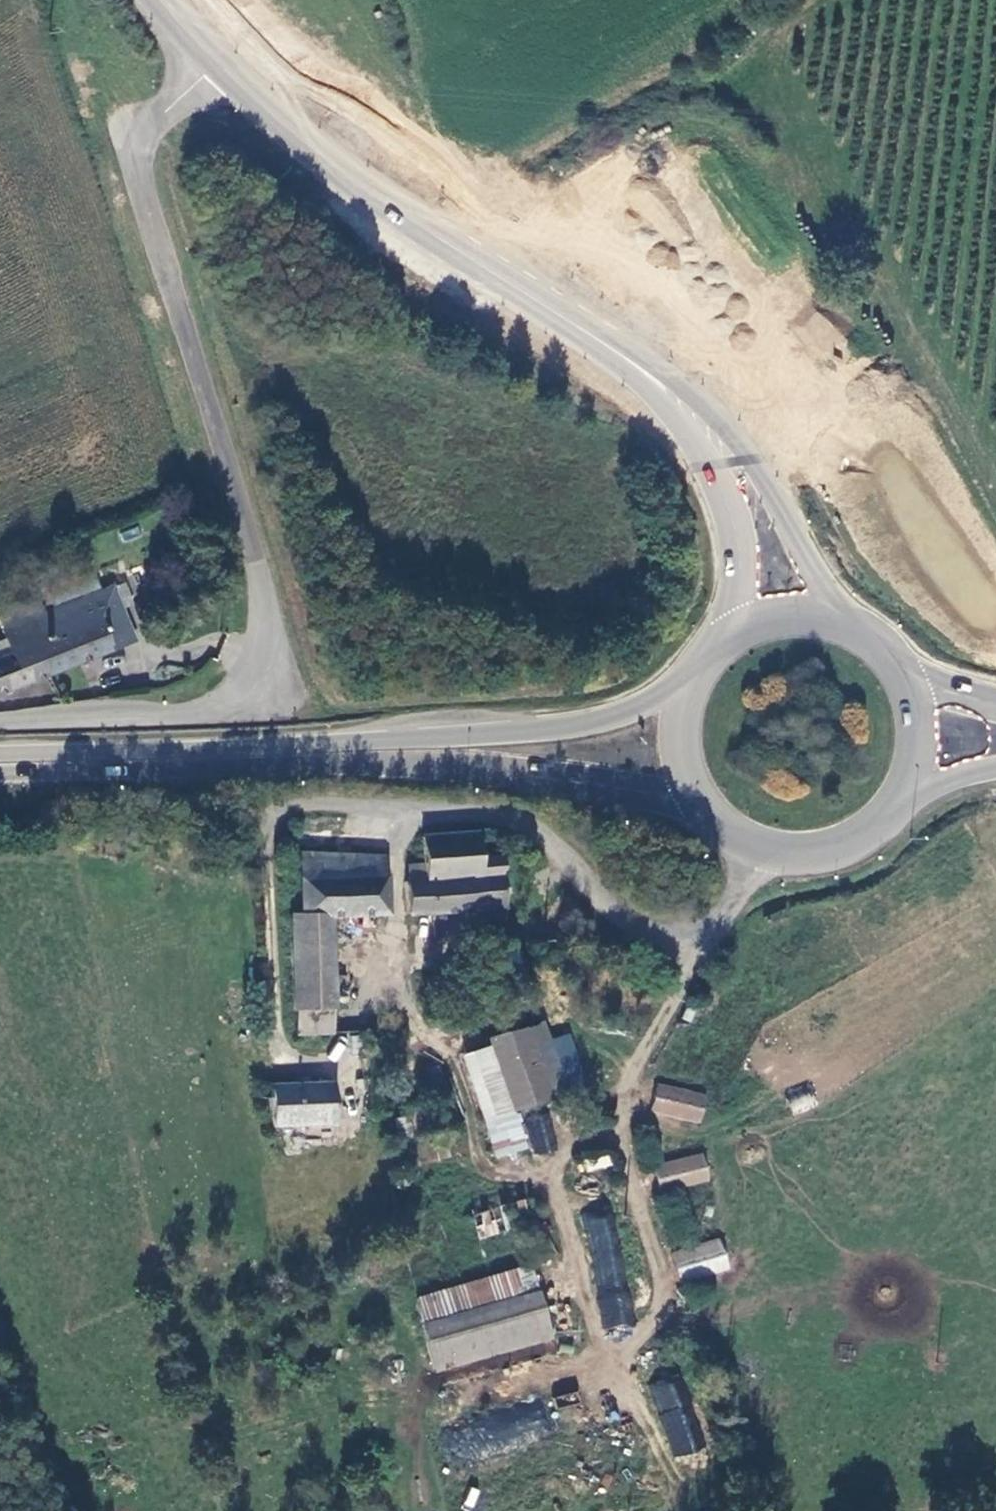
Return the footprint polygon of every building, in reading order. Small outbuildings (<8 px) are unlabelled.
[(673,266),(676,251),(654,246),(651,262),(673,266)] [(0,657),(0,693),(134,642),(113,587),(4,631),(12,652),(0,657)] [(477,856),(475,832),(420,833),(420,860),(415,860),(415,877),(407,877),(404,877),(407,913),(503,908),(500,855),(477,856)] [(384,855),(297,856),(299,914),(288,915),(291,1011),(294,1011),(328,1010),(332,1010),(329,913),(386,912),(384,855)] [(407,860),(407,877),(415,877),(415,860),(407,860)] [(331,1036),(328,1010),(294,1011),(294,1037),(331,1036)] [(561,1093),(539,1023),(485,1040),(487,1044),(461,1053),(481,1116),(561,1093)] [(650,1110),(700,1126),(709,1096),(659,1081),(650,1110)] [(328,1082),(270,1086),(272,1126),(306,1126),(306,1121),(332,1121),(328,1082)] [(548,1101),(489,1120),(497,1144),(556,1129),(548,1101)] [(662,1194),(712,1182),(704,1152),(655,1165),(662,1194)] [(610,1153),(581,1157),(583,1171),(612,1167),(610,1153)] [(523,1198),(467,1214),(473,1236),(530,1219),(523,1198)] [(680,1283),(731,1268),(721,1237),(671,1252),(680,1283)] [(409,1298),(428,1369),(545,1336),(525,1265),(409,1298)] [(672,1378),(695,1448),(702,1445),(680,1376),(672,1378)] [(672,1377),(647,1387),(674,1457),(698,1448),(672,1377)]
